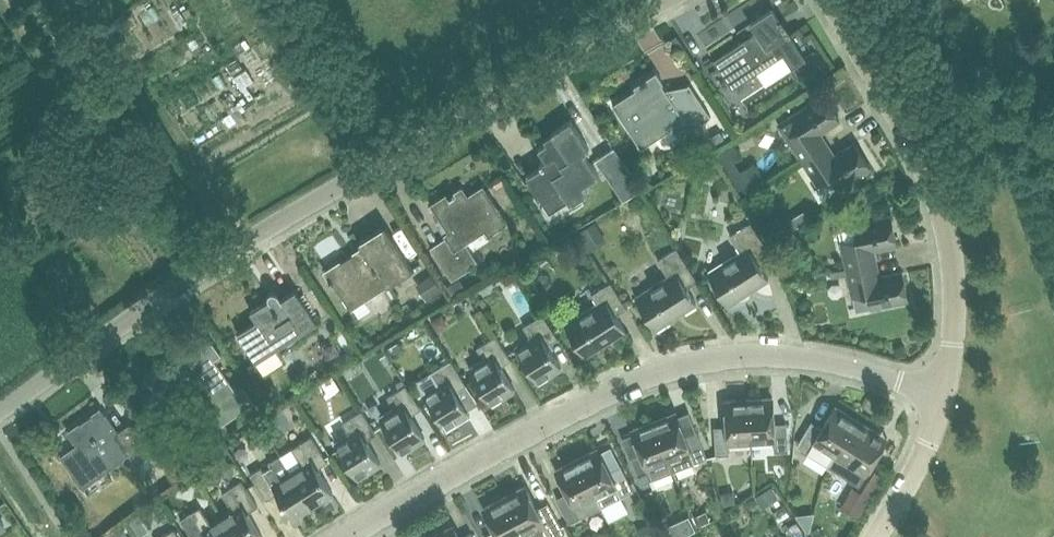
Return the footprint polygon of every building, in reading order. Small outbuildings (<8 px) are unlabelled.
[(714,59),(726,77),(733,88),(783,55),(792,68),(806,59),(790,33),(791,32),(782,18),(780,19),(773,7),(737,31),(737,32),(747,26),(752,34),(714,59)] [(613,104),(625,122),(641,147),(672,127),(679,137),(711,116),(701,101),(690,83),(689,84),(671,96),(662,83),(664,82),(656,71),(634,85),(636,88),(613,104)] [(787,136),(802,160),(827,144),(820,132),(840,119),(824,95),(791,116),(779,124),(787,136)] [(542,166),(527,176),(544,202),(561,191),(570,205),(588,194),(583,186),(599,176),(583,152),(589,148),(583,138),(571,119),(552,132),(557,138),(549,143),(547,141),(539,147),(546,159),(540,163),(542,166)] [(720,131),(711,137),(716,145),(725,139),(720,131)] [(754,164),(740,172),(733,160),(741,156),(732,141),(715,151),(732,182),(735,181),(743,194),(764,183),(754,164)] [(835,155),(827,144),(802,160),(818,183),(830,176),(838,188),(871,167),(855,143),(835,155)] [(596,158),(624,200),(643,187),(615,145),(596,158)] [(431,247),(443,265),(452,280),(478,262),(466,243),(470,240),(465,234),(481,224),(488,236),(508,223),(495,202),(484,184),(468,194),(463,185),(448,195),(447,193),(430,203),(448,231),(444,234),(446,237),(431,247)] [(803,210),(787,220),(793,229),(809,218),(803,210)] [(891,215),(853,223),(839,226),(842,240),(848,268),(876,262),(873,249),(897,244),(891,215)] [(595,221),(578,232),(590,251),(607,240),(595,221)] [(708,272),(711,277),(717,286),(728,304),(769,279),(759,263),(772,255),(760,236),(751,222),(730,235),(741,251),(708,272)] [(326,271),(338,289),(352,310),(414,269),(385,225),(359,241),(363,247),(326,271)] [(636,297),(640,303),(644,310),(656,329),(697,303),(687,287),(698,280),(686,262),(681,254),(677,247),(658,259),(669,276),(636,297)] [(879,276),(876,262),(848,268),(853,296),(868,293),(871,307),(908,300),(902,271),(879,276)] [(415,283),(426,300),(442,289),(431,273),(415,283)] [(460,278),(448,285),(455,297),(467,289),(460,278)] [(565,324),(574,337),(585,356),(626,330),(616,314),(627,307),(611,281),(592,293),(598,303),(565,324)] [(285,359),(277,348),(317,321),(296,289),(282,298),(278,292),(277,291),(275,290),(274,290),(272,291),(271,291),(269,293),(269,295),(269,297),(270,299),(251,311),(257,320),(238,332),(264,372),(285,359)] [(450,325),(443,313),(431,320),(438,331),(450,325)] [(543,313),(524,325),(531,336),(516,346),(539,382),(562,368),(547,344),(558,337),(543,313)] [(145,375),(157,393),(160,396),(187,377),(220,423),(254,399),(244,385),(237,390),(214,358),(221,354),(205,332),(145,375)] [(469,367),(481,386),(493,404),(516,389),(500,366),(512,359),(500,341),(496,335),(477,347),(484,358),(469,367)] [(418,381),(424,392),(447,428),(470,414),(455,390),(466,383),(451,359),(432,371),(418,381)] [(380,417),(391,434),(403,453),(426,438),(411,415),(422,408),(410,389),(407,384),(387,396),(395,407),(380,417)] [(773,397),(749,398),(752,442),(774,440),(775,451),(789,450),(787,422),(774,423),(773,397)] [(752,442),(749,398),(726,400),(727,426),(715,426),(716,448),(716,454),(730,454),(729,443),(752,442)] [(856,418),(836,406),(823,427),(812,421),(797,445),(828,464),(833,455),(856,418)] [(137,464),(153,452),(131,422),(118,431),(101,407),(68,431),(77,443),(60,455),(83,486),(129,453),(137,464)] [(335,442),(347,460),(358,478),(381,464),(366,440),(377,433),(366,415),(362,409),(343,421),(350,433),(335,442)] [(676,411),(654,420),(674,470),(707,457),(697,431),(686,435),(676,411)] [(856,418),(833,455),(828,464),(847,476),(859,483),(874,459),(863,452),(876,430),(856,418)] [(640,484),(674,470),(654,420),(632,429),(641,453),(630,457),(638,478),(640,484)] [(225,442),(218,432),(210,437),(218,447),(225,442)] [(281,454),(314,506),(334,493),(317,468),(328,461),(312,435),(292,447),(281,454)] [(631,484),(621,464),(610,470),(598,447),(577,458),(602,506),(621,496),(634,490),(631,484)] [(251,474),(267,500),(278,493),(294,518),(314,506),(281,454),(270,461),(273,465),(264,471),(262,467),(251,474)] [(577,458),(556,469),(568,492),(557,497),(567,517),(569,523),(602,506),(577,458)] [(170,467),(154,468),(154,481),(170,481),(170,467)] [(850,492),(841,507),(857,517),(866,501),(884,474),(876,469),(862,492),(853,486),(850,492)] [(235,536),(263,536),(248,512),(258,505),(246,487),(242,480),(222,492),(233,508),(222,515),(235,536)] [(525,535),(526,536),(557,536),(565,533),(562,527),(559,521),(548,502),(537,508),(525,485),(504,496),(525,535)] [(772,487),(757,497),(762,505),(778,495),(772,487)] [(734,489),(721,492),(724,505),(736,502),(734,489)] [(525,535),(504,496),(483,508),(496,530),(485,536),(520,536),(525,535)] [(778,521),(790,514),(784,505),(773,512),(778,521)] [(222,515),(211,522),(200,506),(181,519),(185,526),(193,536),(235,536),(222,515)] [(707,510),(694,516),(698,525),(711,520),(707,510)] [(815,512),(795,514),(805,530),(810,530),(815,512)] [(804,530),(798,520),(789,525),(787,522),(782,525),(785,529),(788,527),(794,536),(804,530)] [(432,536),(460,536),(453,525),(432,536)] [(675,527),(663,533),(664,536),(679,536),(675,527)] [(179,536),(174,528),(161,536),(180,536),(179,536)]
